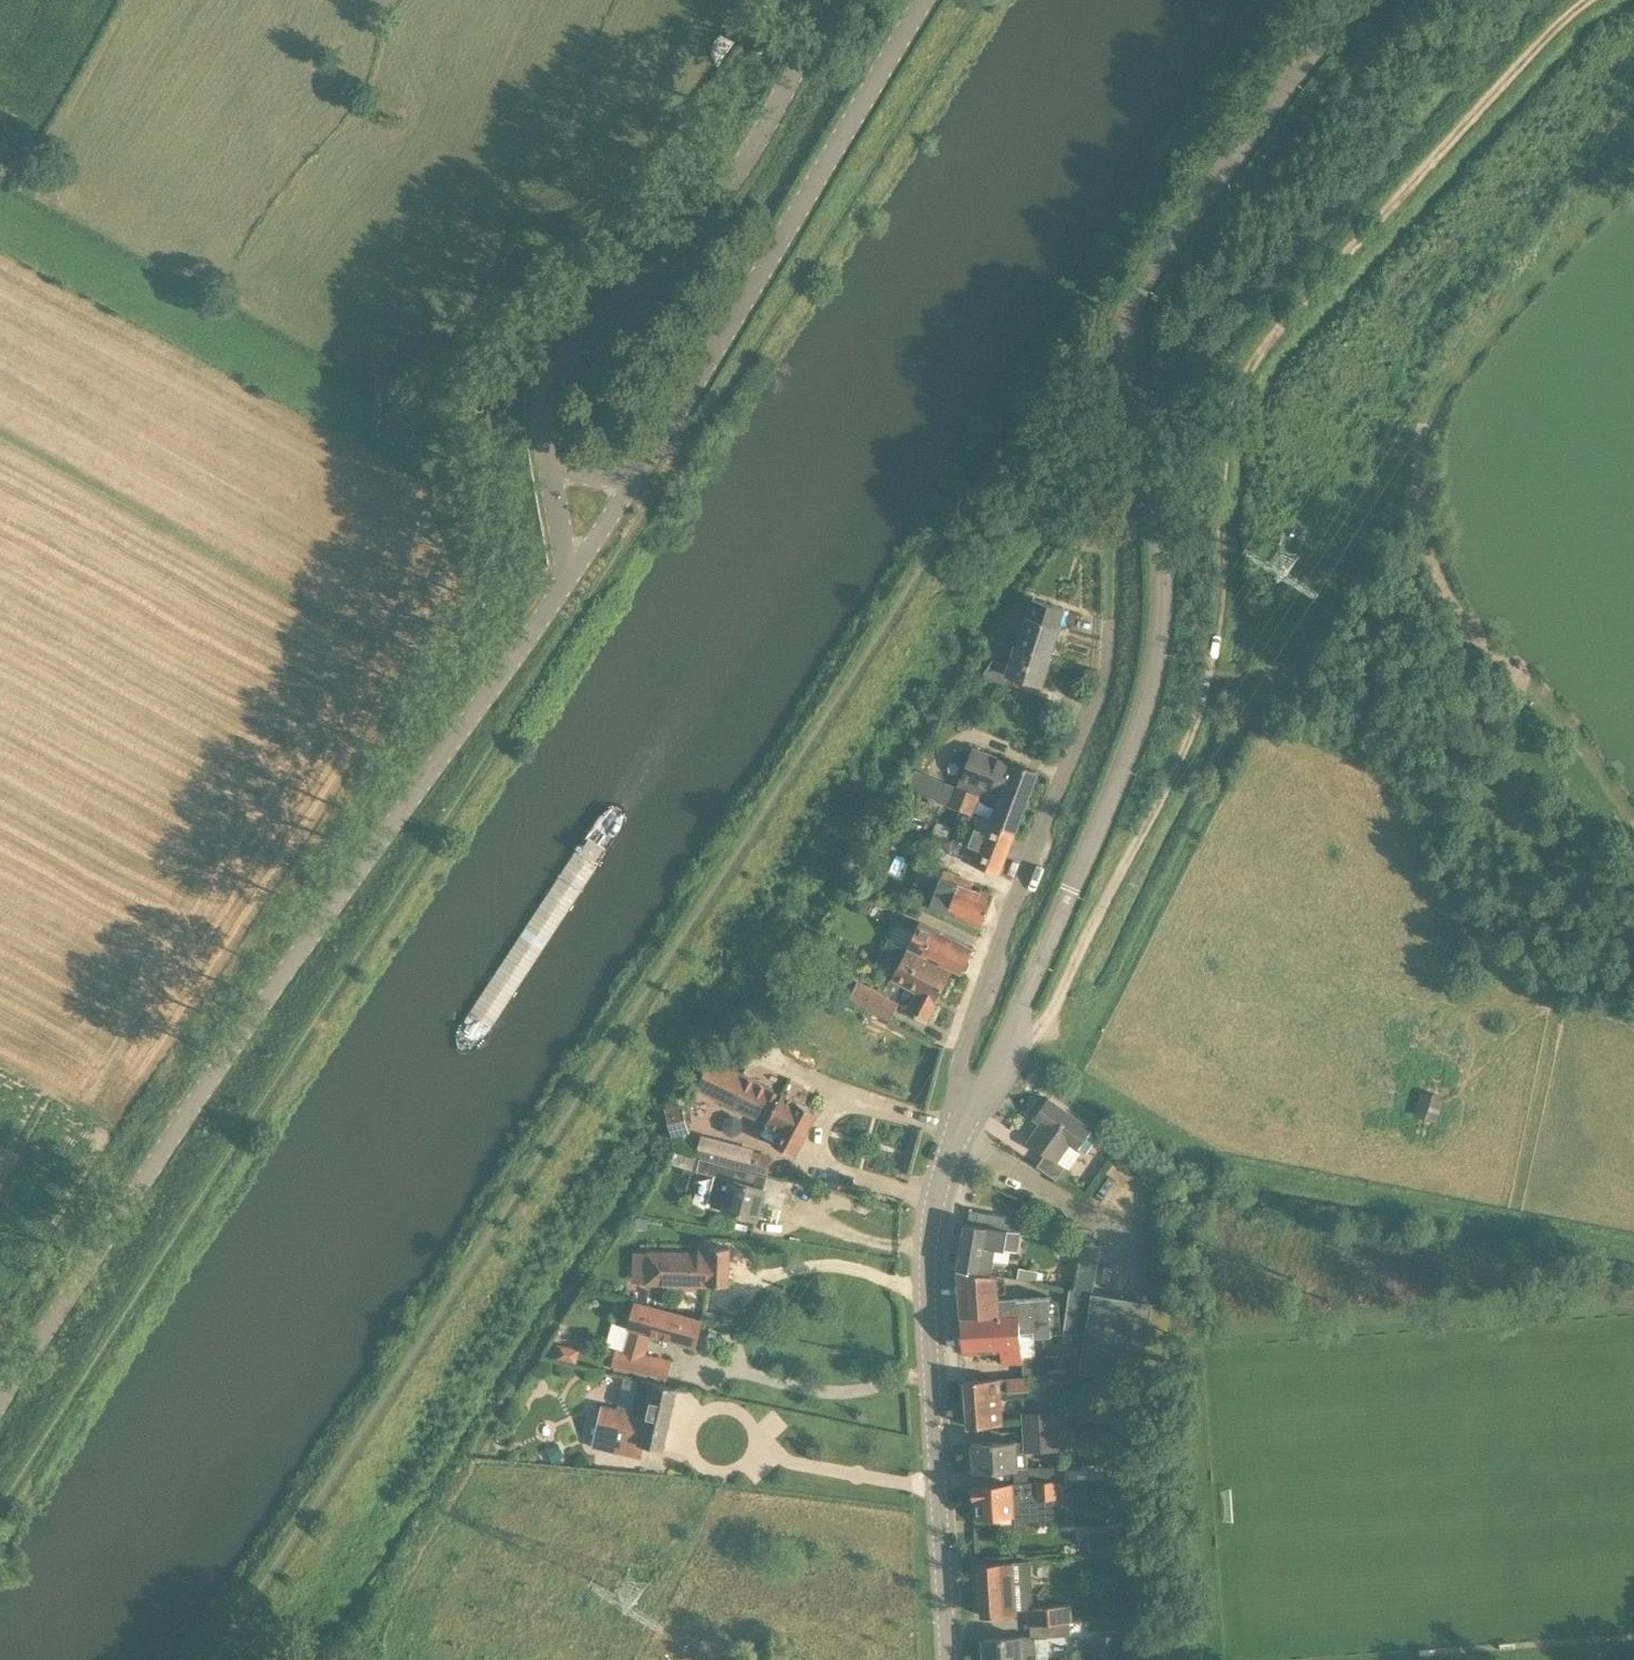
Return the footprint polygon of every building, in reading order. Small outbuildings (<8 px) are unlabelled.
[(1057,626),(1061,614),(1032,604),(1027,616),(1023,616),(1014,645),(1050,655),(1059,626),(1057,626)] [(1041,685),(1050,656),(1050,655),(1014,645),(1008,665),(989,660),(982,676),(1007,686),(1010,675),(1041,685)] [(1013,764),(972,747),(957,785),(980,793),(979,795),(998,802),(991,818),(977,813),(976,817),(1013,832),(1036,772),(1013,763),(1013,764)] [(971,814),(979,795),(954,786),(947,805),(971,814)] [(1013,832),(976,817),(967,840),(959,836),(950,840),(946,852),(964,859),(964,860),(997,872),(1013,832)] [(973,881),(944,870),(941,877),(940,877),(929,906),(981,926),(993,897),(969,889),(973,881)] [(919,922),(914,932),(907,946),(952,968),(953,967),(960,972),(962,970),(965,968),(969,963),(967,959),(973,948),(919,922)] [(892,975),(905,949),(888,939),(877,960),(874,965),(892,975)] [(907,946),(905,949),(892,975),(916,988),(914,993),(906,1011),(925,1021),(934,1002),(934,1003),(952,968),(907,946)] [(849,980),(834,974),(827,986),(835,990),(842,993),(849,980)] [(899,1002),(859,982),(851,999),(891,1019),(899,1002)] [(760,1135),(773,1142),(793,1153),(815,1111),(782,1096),(783,1093),(711,1058),(695,1089),(744,1113),(765,1126),(760,1135)] [(1422,1088),(1417,1113),(1440,1118),(1445,1092),(1422,1088)] [(1077,1150),(1091,1129),(1047,1098),(1033,1119),(1040,1124),(1027,1143),(1045,1155),(1036,1167),(1056,1180),(1065,1167),(1056,1162),(1069,1144),(1077,1150)] [(671,1136),(687,1132),(680,1106),(666,1111),(671,1136)] [(702,1137),(696,1157),(700,1158),(714,1162),(719,1142),(702,1137)] [(762,1154),(754,1152),(748,1170),(751,1171),(766,1175),(771,1157),(762,1154)] [(755,1219),(763,1188),(748,1184),(751,1171),(748,1170),(718,1163),(714,1162),(700,1158),(696,1171),(714,1176),(706,1205),(755,1219)] [(649,1218),(635,1218),(633,1220),(633,1232),(649,1233),(649,1218)] [(1016,1252),(1019,1233),(966,1223),(957,1272),(987,1276),(992,1248),(1016,1252)] [(1092,1293),(1100,1247),(1082,1244),(1074,1289),(1092,1293)] [(730,1286),(731,1247),(699,1248),(698,1251),(644,1250),(634,1251),(633,1279),(644,1281),(644,1285),(708,1287),(708,1285),(730,1286)] [(1038,1281),(1040,1269),(1020,1266),(1018,1278),(1038,1281)] [(1003,1278),(987,1276),(957,1272),(962,1343),(980,1342),(979,1333),(1018,1331),(1018,1337),(1020,1337),(1020,1332),(1034,1331),(1034,1336),(1056,1335),(1056,1329),(1063,1328),(1061,1298),(1054,1299),(1053,1294),(1004,1297),(1004,1291),(1009,1291),(1009,1277),(1003,1278)] [(1140,1370),(1152,1304),(1092,1293),(1074,1289),(1071,1289),(1065,1331),(1089,1327),(1085,1353),(1082,1372),(1140,1370)] [(696,1346),(703,1321),(637,1303),(630,1328),(631,1328),(625,1351),(619,1350),(615,1365),(667,1377),(671,1362),(645,1356),(651,1333),(696,1346)] [(1018,1337),(1018,1331),(979,1333),(980,1342),(962,1343),(963,1352),(1000,1350),(1001,1364),(1022,1363),(1023,1377),(1082,1372),(1085,1353),(1022,1357),(1020,1337),(1018,1337)] [(578,1351),(556,1346),(552,1362),(575,1365),(578,1351)] [(1004,1395),(1024,1394),(1023,1377),(1003,1378),(1004,1395)] [(969,1428),(970,1428),(1003,1424),(999,1379),(965,1382),(969,1428)] [(650,1385),(639,1382),(632,1413),(596,1405),(590,1434),(592,1434),(589,1447),(641,1460),(644,1446),(663,1450),(678,1389),(651,1383),(650,1385)] [(1024,1431),(1065,1428),(1063,1408),(1022,1411),(1024,1431)] [(1066,1446),(1065,1428),(1024,1431),(1025,1442),(1016,1442),(1016,1440),(974,1443),(974,1445),(977,1445),(978,1470),(975,1470),(976,1472),(1014,1470),(1014,1471),(1064,1468),(1064,1466),(1055,1467),(1055,1461),(1027,1463),(1026,1449),(1066,1446)] [(1014,1500),(1056,1498),(1055,1483),(1065,1482),(1064,1468),(1014,1471),(1014,1483),(974,1485),(974,1499),(976,1499),(976,1502),(973,1505),(974,1511),(977,1513),(977,1516),(1015,1514),(1014,1500)] [(1097,1481),(1075,1482),(1077,1522),(1099,1521),(1097,1481)] [(982,1615),(1016,1614),(1013,1561),(978,1564),(982,1615)] [(1029,1625),(1069,1622),(1069,1607),(1040,1609),(1028,1610),(1029,1625)] [(1029,1625),(1030,1636),(1030,1639),(1035,1638),(1070,1635),(1069,1622),(1029,1625)] [(1099,1659),(1121,1658),(1119,1633),(1097,1635),(1099,1659)] [(1035,1638),(1030,1639),(1030,1636),(1021,1637),(1021,1636),(983,1639),(984,1659),(1036,1659),(1035,1638)]
